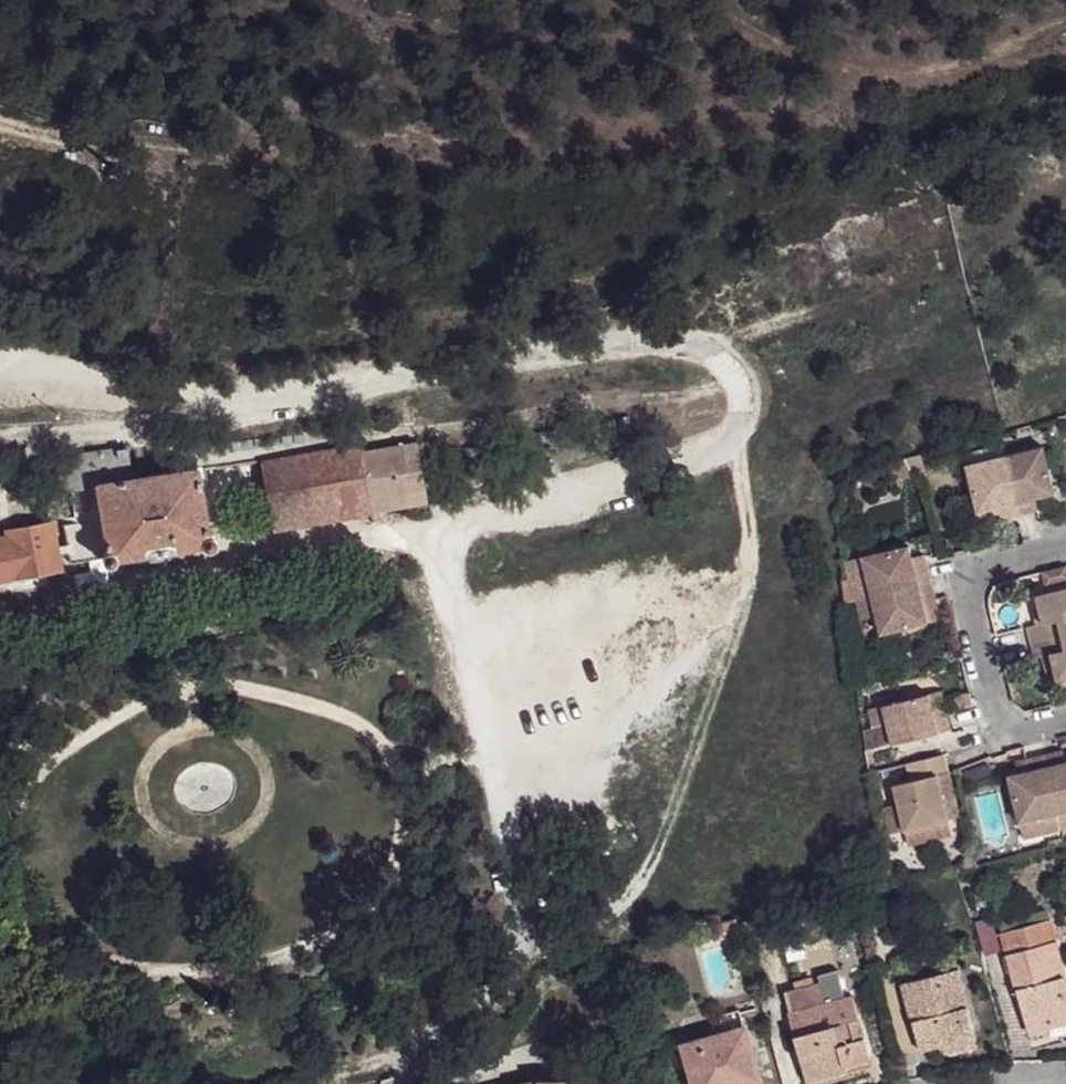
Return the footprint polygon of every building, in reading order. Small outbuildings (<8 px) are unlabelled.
[(269,504),(273,529),(373,512),(429,502),(418,442),(361,452),(360,445),(261,462),(264,480),(269,504)] [(132,477),(127,446),(55,457),(61,491),(71,490),(76,523),(63,525),(66,544),(69,555),(70,562),(210,539),(206,517),(199,473),(198,467),(132,477)] [(966,455),(967,467),(1006,458),(1002,448),(966,455)] [(1043,449),(1006,458),(1020,518),(1039,515),(1037,502),(1054,497),(1043,449)] [(967,467),(977,512),(996,509),(1000,523),(1020,518),(1006,458),(967,467)] [(199,473),(206,517),(228,512),(229,511),(231,506),(237,501),(245,503),(249,508),(269,504),(264,480),(250,483),(246,465),(199,473)] [(60,567),(59,557),(57,546),(52,522),(9,530),(10,537),(0,538),(0,578),(60,567)] [(57,546),(59,557),(69,555),(66,544),(57,546)] [(866,560),(875,597),(935,583),(929,565),(917,564),(912,547),(866,560)] [(875,597),(884,637),(930,628),(927,608),(941,603),(935,583),(875,597)] [(1032,643),(1065,634),(1065,589),(1038,596),(1044,623),(1030,629),(1032,643)] [(1038,657),(1053,652),(1061,683),(1065,682),(1065,634),(1032,643),(1038,657)] [(893,708),(901,744),(962,729),(957,710),(944,713),(939,695),(893,708)] [(878,710),(888,746),(901,744),(893,708),(878,710)] [(1053,771),(1065,767),(1065,748),(1048,752),(1053,771)] [(1015,774),(1016,782),(1053,771),(1048,752),(1035,755),(1033,766),(1015,774)] [(896,787),(903,811),(946,799),(944,779),(953,775),(948,753),(908,765),(911,781),(896,787)] [(1053,771),(1065,811),(1065,767),(1053,771)] [(1053,771),(1016,782),(1027,820),(1065,811),(1053,771)] [(950,804),(908,817),(911,830),(952,820),(950,804)] [(1031,838),(1065,824),(1065,814),(1065,811),(1027,820),(1031,838)] [(1028,1037),(1054,1029),(1051,1017),(1065,1012),(1065,979),(1056,945),(1003,960),(1028,1037)] [(906,991),(920,1053),(945,1046),(976,1037),(962,977),(906,991)] [(809,1083),(826,1083),(851,1079),(853,1072),(875,1064),(859,1007),(795,1021),(809,1083)] [(1054,1029),(1065,1024),(1065,1012),(1051,1017),(1054,1029)] [(739,1013),(720,1018),(724,1034),(678,1045),(685,1065),(692,1066),(695,1083),(721,1083),(734,1081),(734,1083),(757,1083),(739,1013)] [(945,1046),(950,1058),(978,1049),(976,1037),(945,1046)]
